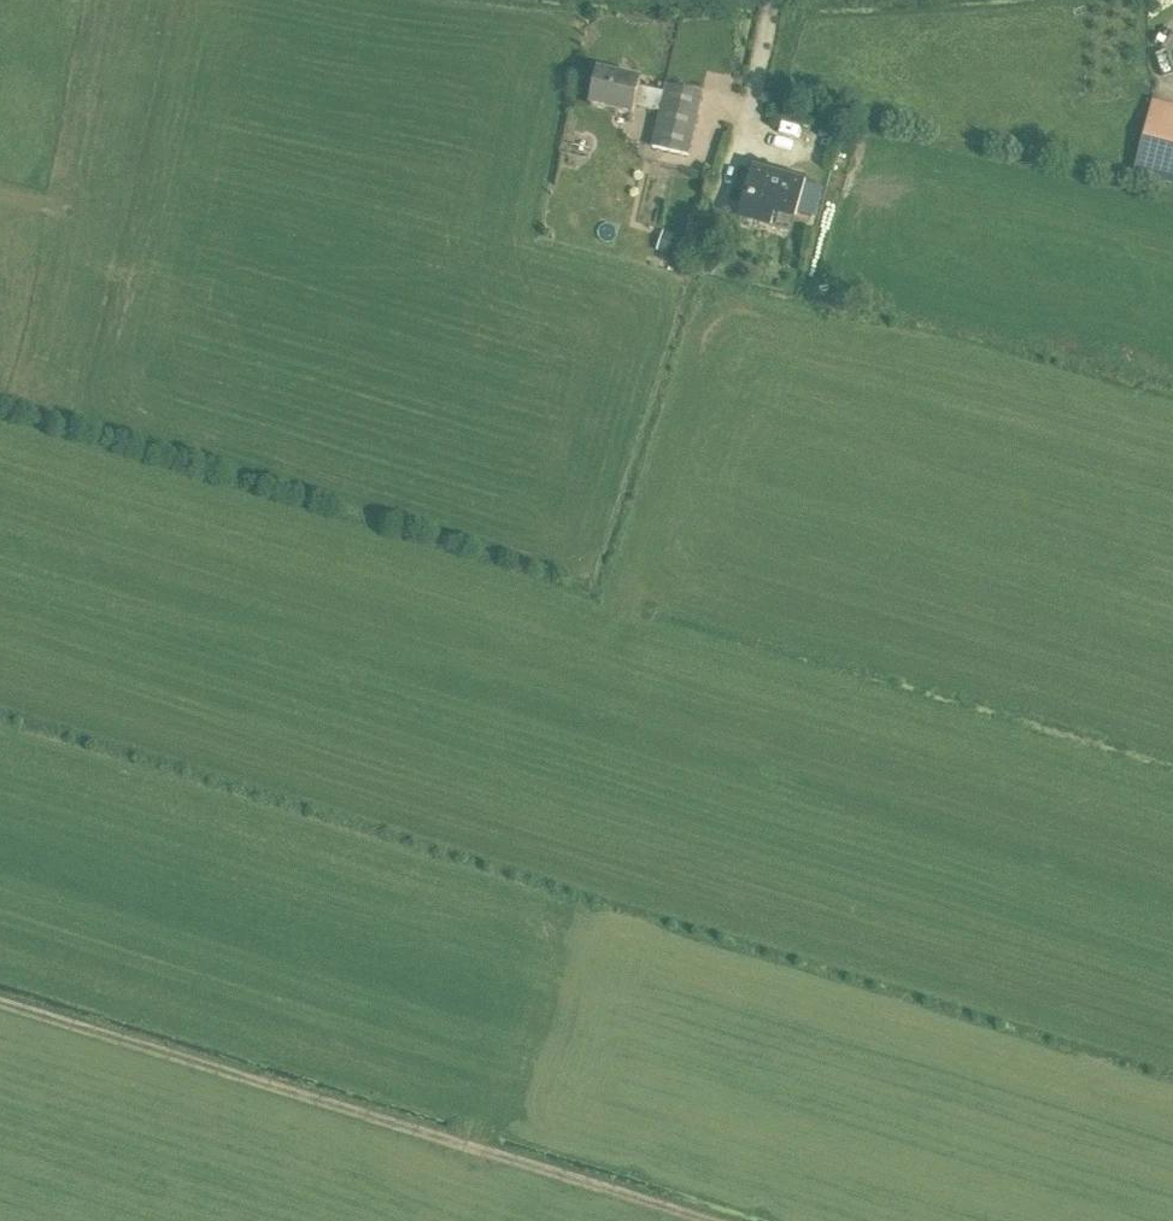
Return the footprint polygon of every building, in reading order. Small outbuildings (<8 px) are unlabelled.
[(687,155),(701,95),(666,86),(665,94),(639,87),(640,81),(598,71),(589,106),(633,116),(635,106),(661,112),(653,147),(687,155)] [(1152,101),(1133,174),(1172,186),(1172,106),(1152,101)] [(753,166),(740,211),(773,220),(777,206),(797,212),(806,181),(753,166)] [(684,238),(664,232),(657,251),(663,253),(661,259),(676,264),(684,238)]
